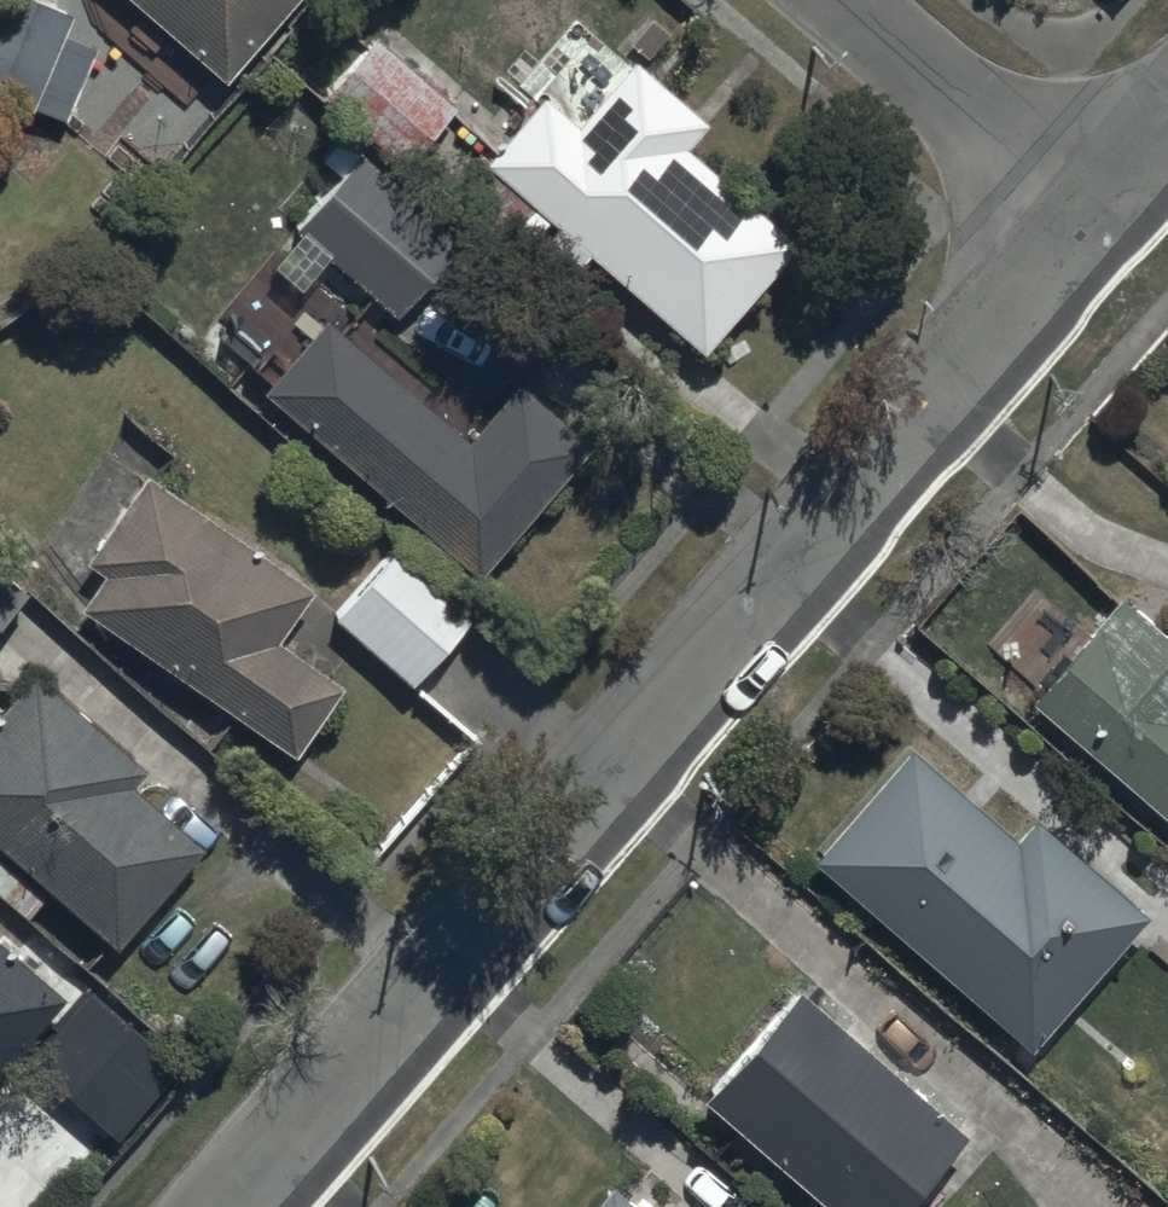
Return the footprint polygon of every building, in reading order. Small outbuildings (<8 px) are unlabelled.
[(53,0),(0,0),(0,88),(70,114),(96,46),(68,35),(77,9),(53,0)] [(226,75),(292,0),(140,0),(226,75)] [(457,106),(373,32),(321,91),(405,165),(457,106)] [(709,118),(636,56),(580,121),(543,89),(483,159),(704,350),(800,238),(689,142),(709,118)] [(463,241),(357,152),(296,223),(402,313),(463,241)] [(473,435),(327,320),(272,388),(484,569),(595,439),(518,378),(473,435)] [(315,589),(146,472),(86,559),(105,572),(81,606),(297,755),(348,682),(282,637),(315,589)] [(479,606),(400,537),(334,612),(413,681),(479,606)] [(27,587),(0,564),(0,618),(27,587)] [(1123,590),(1031,698),(1167,815),(1167,628),(1123,590)] [(146,765),(34,669),(0,708),(0,844),(117,944),(203,845),(131,782),(146,765)] [(1150,915),(1035,813),(1013,838),(906,744),(809,853),(1031,1049),(1150,915)] [(0,938),(0,1073),(66,994),(0,938)] [(800,983),(701,1096),(828,1206),(902,1206),(969,1130),(800,983)] [(175,1059),(91,986),(30,1056),(115,1129),(175,1059)] [(613,1180),(590,1206),(645,1206),(613,1180)] [(1144,1194),(1133,1206),(1160,1206),(1144,1194)]
